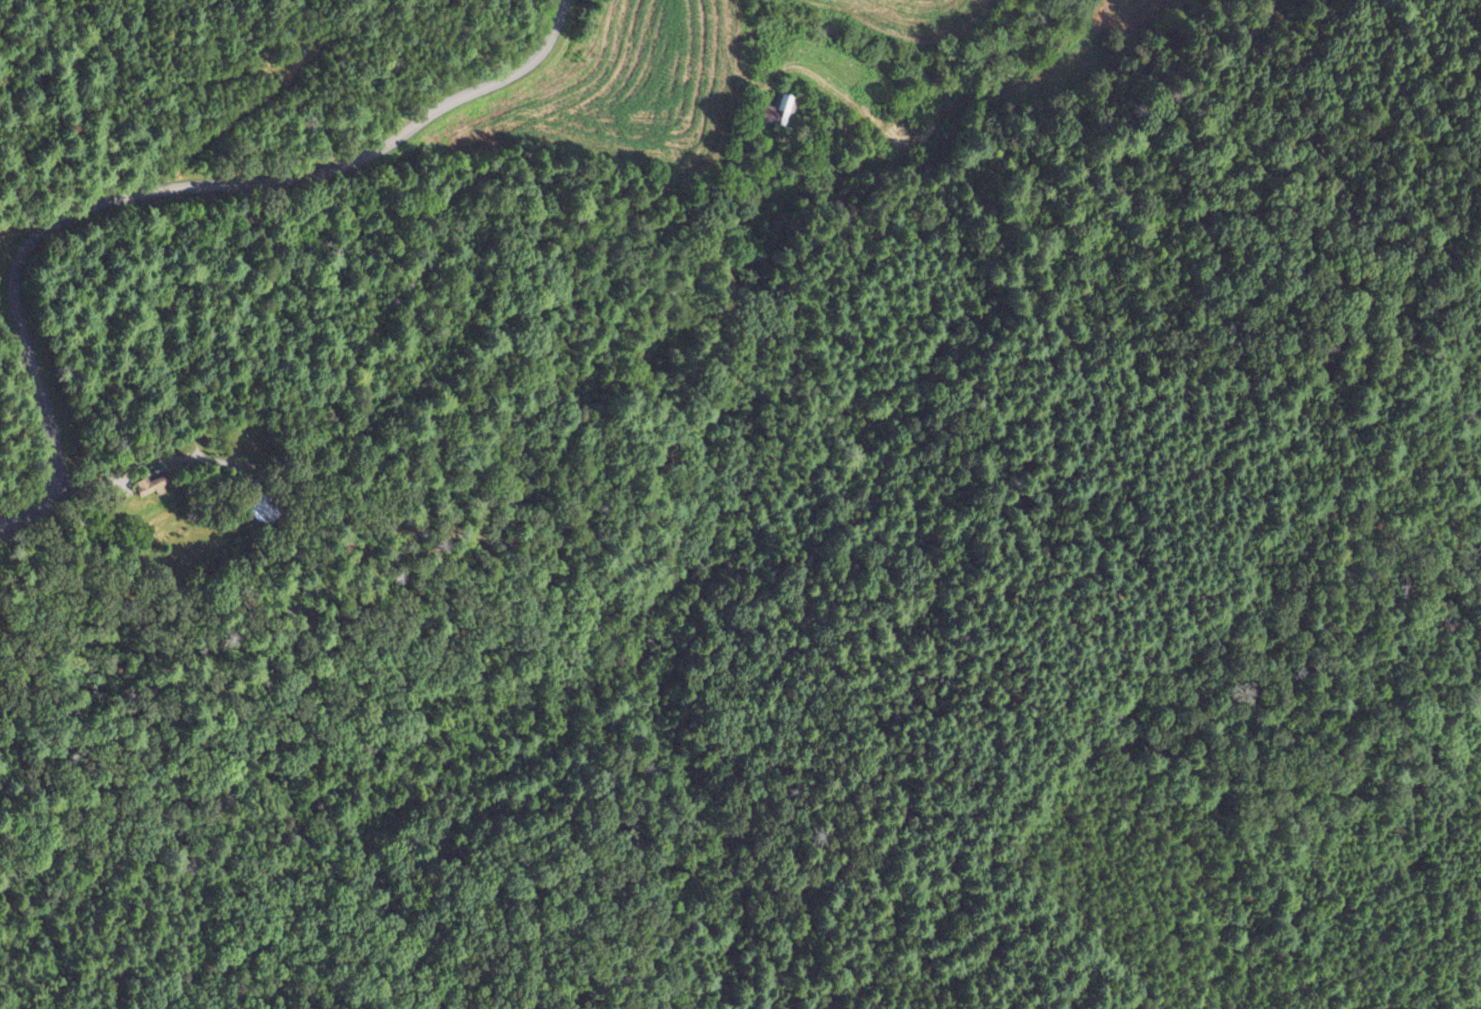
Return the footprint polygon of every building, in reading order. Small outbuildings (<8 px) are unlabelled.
[(791,96),(781,93),(776,109),(785,113),(791,96)] [(247,508),(266,527),(283,510),(264,491),(247,508)]
